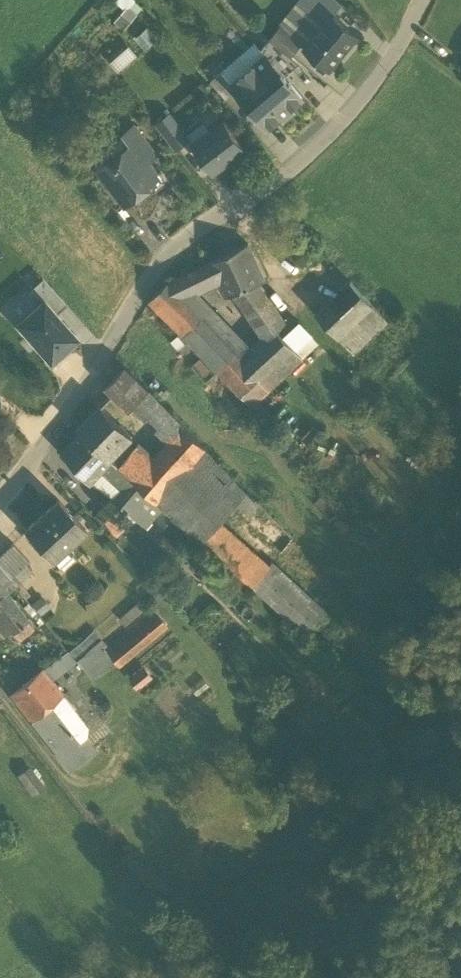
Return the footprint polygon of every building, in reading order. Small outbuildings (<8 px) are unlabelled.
[(118,21),(127,28),(145,6),(138,0),(120,0),(118,1),(128,9),(118,21)] [(333,0),(301,0),(279,27),(300,44),(305,48),(331,17),(332,17),(340,6),(333,0)] [(332,17),(331,17),(305,48),(304,49),(329,68),(356,36),(332,17)] [(300,44),(279,27),(269,39),(291,56),(300,44)] [(269,39),(261,50),(267,56),(284,76),(299,63),(291,56),(269,39)] [(267,56),(250,70),(286,112),(303,98),(284,76),(267,56)] [(268,128),(286,112),(250,70),(232,85),(236,91),(268,128)] [(226,100),(236,91),(222,73),(211,83),(226,100)] [(169,115),(156,125),(163,133),(175,124),(169,115)] [(223,121),(191,147),(212,175),(245,149),(223,121)] [(188,140),(175,124),(163,133),(176,150),(188,140)] [(133,130),(123,137),(130,147),(131,147),(145,164),(154,157),(133,130)] [(145,164),(131,147),(130,147),(116,159),(119,163),(104,174),(126,203),(129,200),(134,202),(139,198),(140,192),(156,180),(144,165),(145,164)] [(247,245),(202,267),(211,285),(215,283),(224,299),(237,294),(257,285),(264,282),(247,245)] [(202,267),(168,285),(181,299),(211,285),(202,267)] [(66,305),(43,278),(26,293),(37,305),(43,300),(56,314),(66,305)] [(371,304),(351,281),(316,314),(336,336),(371,304)] [(168,285),(167,284),(149,303),(241,396),(258,379),(242,362),(181,299),(168,285)] [(257,285),(237,294),(250,312),(269,301),(257,285)] [(17,323),(50,359),(75,336),(56,314),(43,300),(37,305),(17,323)] [(269,301),(250,312),(267,338),(268,339),(277,331),(286,323),(269,301)] [(371,304),(336,336),(353,354),(388,321),(371,304)] [(11,328),(0,317),(0,339),(11,328)] [(303,358),(277,331),(268,339),(267,338),(242,362),(258,379),(260,381),(270,372),(279,380),(303,358)] [(148,391),(125,367),(105,387),(129,410),(136,404),(148,391)] [(258,379),(241,396),(251,407),(279,380),(270,372),(260,381),(258,379)] [(184,426),(148,391),(136,404),(171,440),(184,426)] [(131,435),(100,406),(76,429),(80,432),(109,459),(131,435)] [(152,461),(133,481),(155,501),(155,502),(182,473),(205,447),(184,426),(171,440),(152,461)] [(109,459),(80,432),(60,453),(92,483),(101,472),(111,461),(109,459)] [(136,446),(118,467),(131,479),(133,481),(152,461),(136,446)] [(206,497),(181,525),(201,543),(218,523),(219,524),(244,493),(218,465),(205,447),(182,473),(206,497)] [(118,467),(111,461),(101,472),(122,489),(131,479),(118,467)] [(206,497),(182,473),(155,502),(164,509),(181,525),(206,497)] [(133,481),(131,479),(122,489),(112,499),(138,521),(155,501),(133,481)] [(84,529),(57,500),(24,531),(49,558),(61,547),(63,549),(84,529)] [(155,501),(138,521),(147,528),(164,509),(155,502),(155,501)] [(219,524),(218,523),(201,543),(226,565),(245,582),(251,587),(268,567),(267,566),(219,524)] [(0,553),(0,567),(9,578),(28,560),(12,543),(0,553)] [(63,549),(61,547),(49,558),(51,560),(52,559),(58,566),(69,555),(63,549)] [(325,609),(271,562),(267,566),(268,567),(251,587),(302,634),(325,609)] [(226,565),(207,586),(226,603),(245,582),(226,565)] [(0,567),(0,597),(4,594),(14,585),(9,578),(0,567)] [(0,597),(0,618),(18,640),(33,628),(4,594),(0,597)] [(151,610),(108,645),(117,656),(138,638),(141,642),(153,632),(150,629),(160,620),(151,610)] [(114,660),(90,632),(68,650),(76,660),(92,678),(114,660)] [(68,650),(42,671),(50,680),(76,660),(68,650)] [(42,671),(41,669),(11,694),(32,721),(48,707),(62,696),(50,680),(42,671)] [(87,727),(62,696),(48,707),(77,744),(85,738),(87,727)] [(77,744),(48,707),(32,721),(60,757),(77,744)] [(77,744),(60,757),(69,769),(94,750),(85,738),(77,744)] [(43,787),(31,771),(21,778),(32,795),(43,787)]
